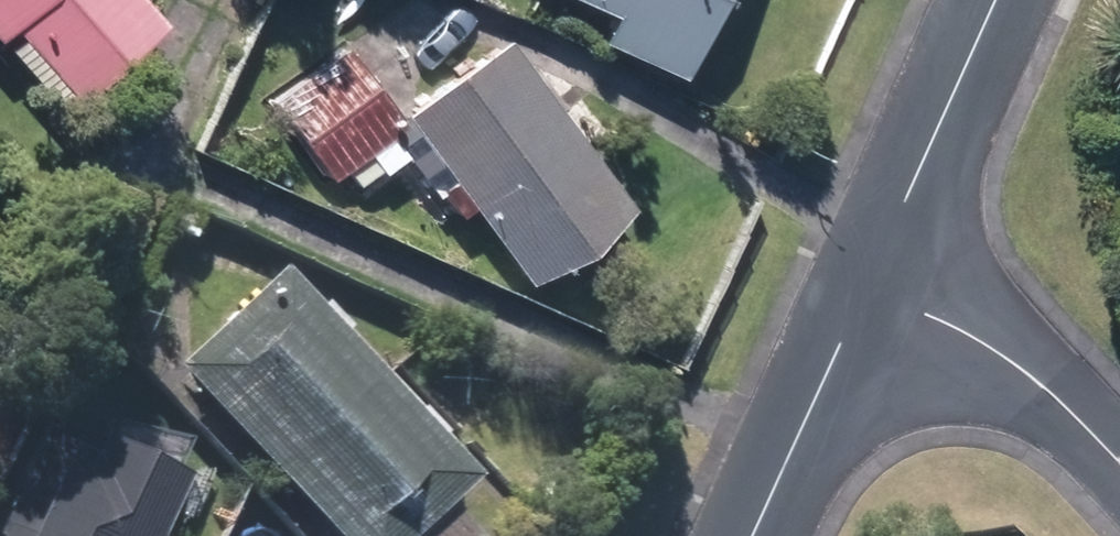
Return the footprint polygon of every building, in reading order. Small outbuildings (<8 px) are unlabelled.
[(133,0),(0,0),(0,60),(50,115),(152,21),(133,0)] [(601,14),(588,42),(670,80),(707,0),(571,0),(601,14)] [(623,209),(496,40),(394,115),(521,285),(623,209)] [(274,273),(169,371),(325,535),(411,535),(470,481),(274,273)] [(49,425),(0,531),(0,535),(132,535),(160,476),(49,425)]
